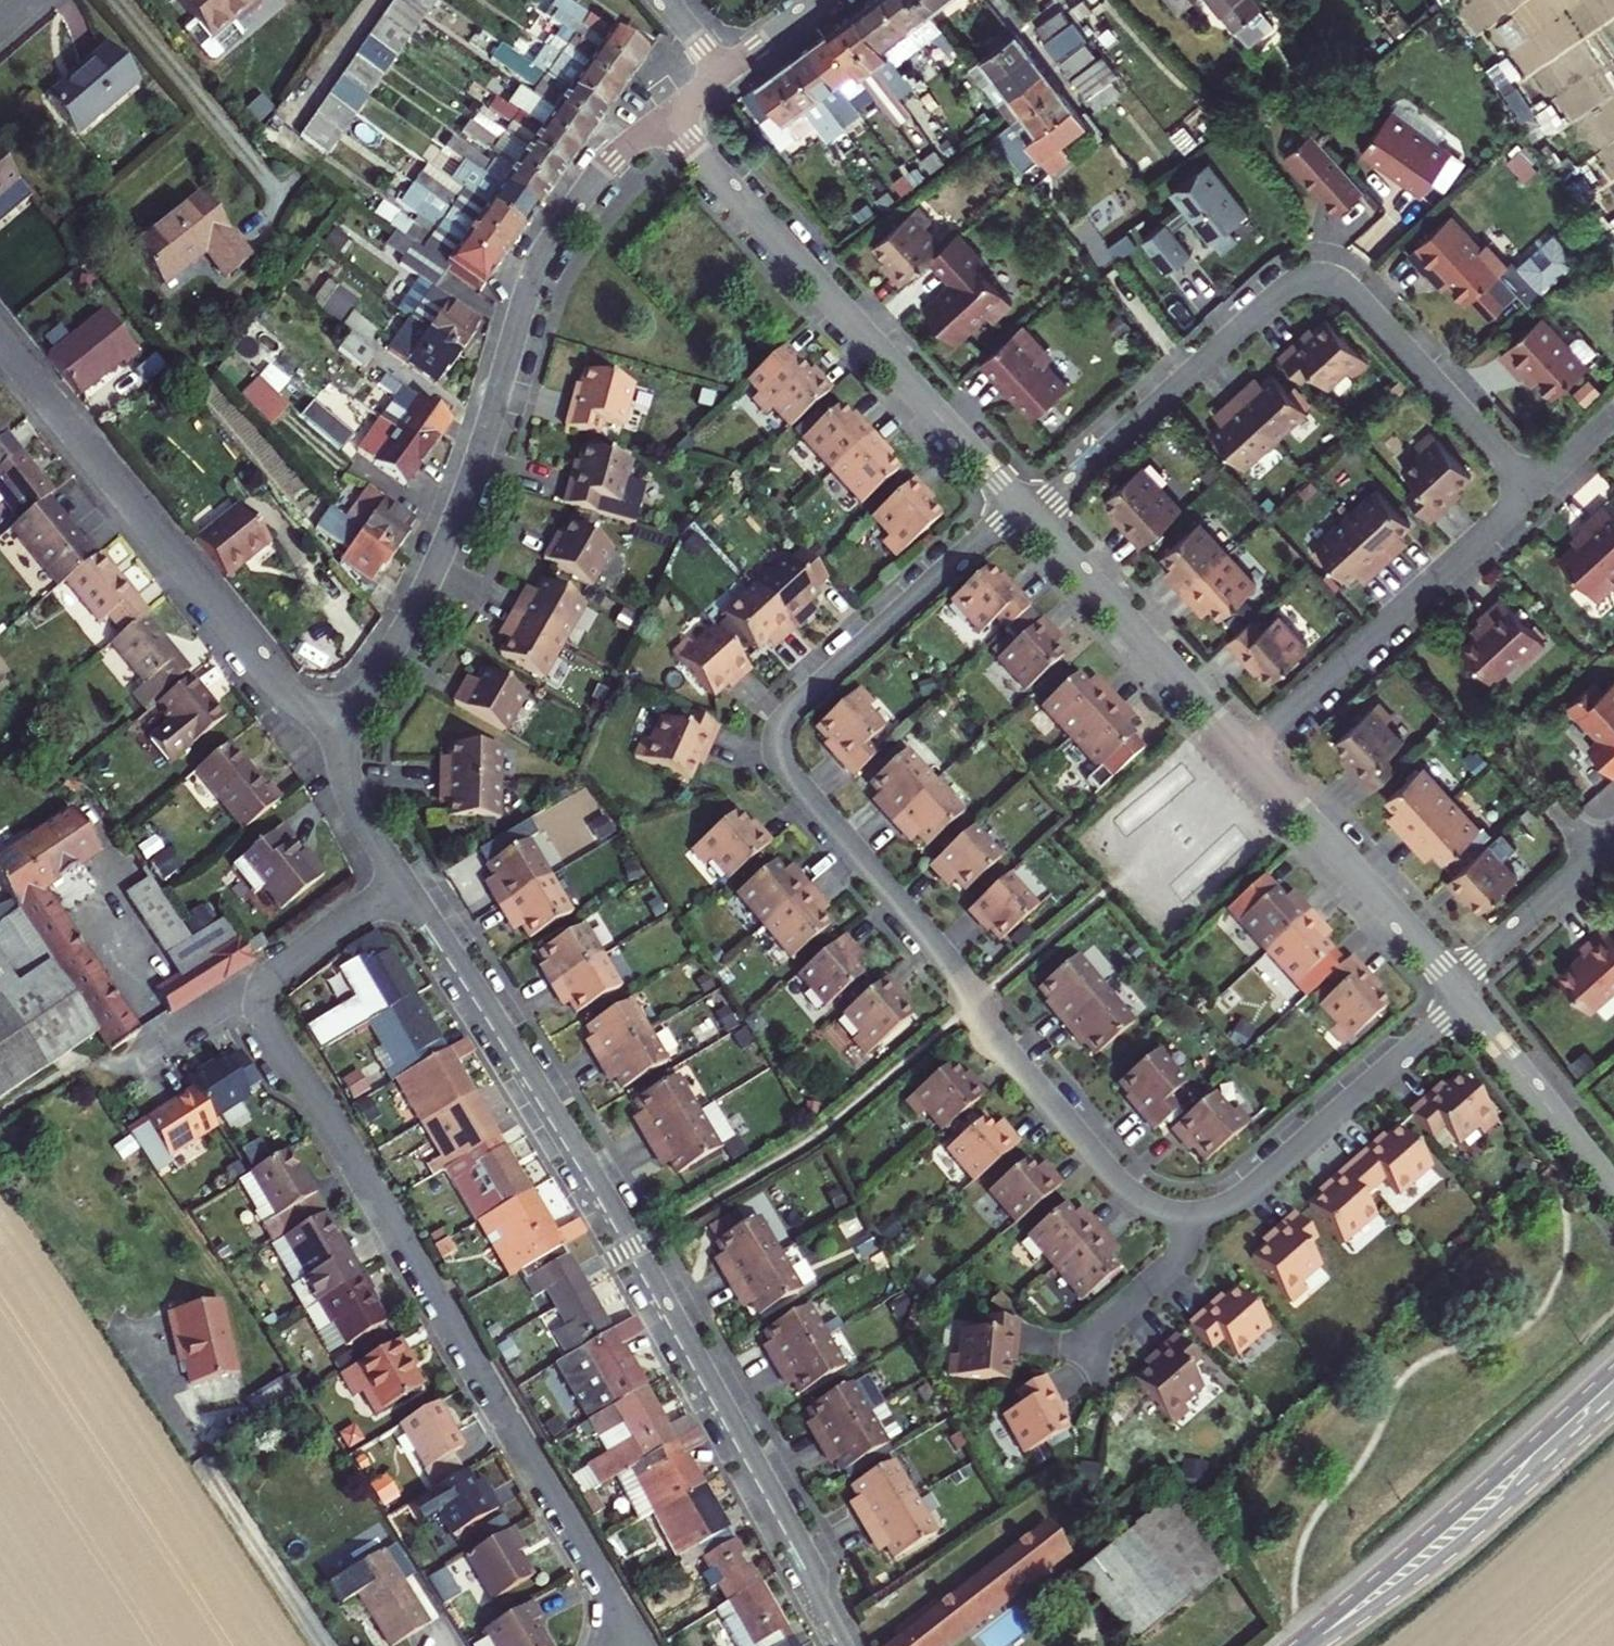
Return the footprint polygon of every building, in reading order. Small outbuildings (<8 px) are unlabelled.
[(176,5),(194,27),(184,35),(209,66),(215,66),(242,43),(243,37),(233,26),(263,0),(182,0),(176,5)] [(406,1),(433,20),(444,7),(434,0),(406,0),(406,1)] [(855,13),(892,64),(919,44),(885,0),(872,0),(855,13)] [(919,44),(927,55),(932,62),(951,47),(925,14),(914,0),(885,0),(919,44)] [(925,14),(944,0),(914,0),(925,14)] [(1010,34),(1021,25),(1002,0),(984,0),(1010,34)] [(1064,10),(1071,19),(1085,9),(1078,0),(1077,0),(1064,10)] [(1243,35),(1269,15),(1258,0),(1216,0),(1243,35)] [(429,26),(433,20),(406,1),(402,7),(429,26)] [(402,7),(388,25),(416,45),(429,26),(402,7)] [(892,64),(855,13),(841,23),(878,75),(895,97),(909,87),(892,64)] [(1071,22),(1038,46),(1052,64),(1085,39),(1071,22)] [(841,23),(827,32),(855,70),(872,93),(894,123),(907,114),(878,75),(841,23)] [(649,65),(621,45),(589,24),(584,32),(604,47),(598,57),(636,83),(649,65)] [(416,45),(388,25),(374,45),(401,64),(416,45)] [(649,65),(660,50),(633,30),(621,45),(649,65)] [(584,32),(577,42),(598,57),(604,47),(584,32)] [(855,70),(827,32),(811,44),(838,82),(855,70)] [(992,79),(1025,55),(1010,34),(984,54),(967,68),(981,87),(987,83),(992,79)] [(589,67),(584,75),(622,102),(636,83),(598,57),(577,42),(569,52),(589,67)] [(811,44),(792,57),(820,95),(838,82),(811,44)] [(374,45),(360,65),(387,83),(401,64),(374,45)] [(535,100),(556,114),(594,141),(608,122),(570,95),(535,71),(506,50),(492,69),(535,100)] [(535,71),(570,95),(608,122),(622,102),(584,75),(563,60),(549,51),(535,71)] [(134,86),(105,52),(44,101),(74,136),(134,86)] [(1006,98),(1039,74),(1025,55),(992,79),(1006,98)] [(820,95),(792,57),(774,71),(801,108),(812,123),(819,132),(837,118),(820,95)] [(1078,103),(1110,79),(1097,62),(1066,86),(1078,103)] [(387,83),(360,65),(346,85),(373,103),(387,83)] [(855,70),(838,82),(855,105),(872,93),(855,70)] [(739,96),(774,144),(791,132),(793,136),(812,123),(801,108),(774,71),(739,96)] [(1006,98),(1001,102),(996,106),(1003,116),(1009,124),(1052,91),(1039,74),(1006,98)] [(838,82),(820,95),(837,118),(855,105),(838,82)] [(1001,102),(987,83),(981,87),(996,106),(1001,102)] [(346,85),(333,103),(359,121),(373,103),(346,85)] [(1067,111),(1052,91),(1009,124),(1010,124),(1025,144),(1067,111)] [(1390,98),(1388,101),(1410,117),(1412,113),(1390,98)] [(549,124),(542,133),(580,160),(594,141),(556,114),(535,100),(528,110),(549,124)] [(1388,101),(1361,138),(1393,160),(1390,164),(1419,184),(1450,140),(1412,113),(1410,117),(1388,101)] [(267,102),(252,115),(263,127),(278,115),(267,102)] [(359,121),(333,103),(318,123),(345,141),(359,121)] [(536,142),(528,153),(566,179),(580,160),(542,133),(522,119),(499,103),(493,111),(515,128),(536,142)] [(528,110),(522,119),(542,133),(549,124),(528,110)] [(1025,144),(1038,161),(1049,175),(1067,161),(1056,147),(1080,129),(1067,111),(1025,144)] [(493,158),(514,172),(552,199),(566,179),(528,153),(508,139),(477,117),(463,137),(493,158)] [(1363,178),(1311,119),(1283,144),(1313,178),(1317,175),(1338,199),(1363,178)] [(345,141),(318,123),(304,143),(330,161),(345,141)] [(1025,144),(1010,124),(993,138),(1020,174),(1038,161),(1025,144)] [(536,142),(515,128),(508,139),(528,153),(536,142)] [(1393,160),(1361,138),(1359,142),(1390,164),(1393,160)] [(552,199),(514,172),(507,183),(485,168),(454,146),(447,155),(466,169),(479,178),(500,192),(537,219),(552,199)] [(1207,150),(1168,181),(1181,197),(1188,206),(1208,231),(1246,201),(1207,150)] [(507,183),(514,172),(493,158),(485,168),(507,183)] [(28,197),(0,165),(0,220),(28,197)] [(453,187),(466,197),(524,237),(537,219),(500,192),(479,178),(466,169),(453,187)] [(452,216),(473,231),(510,256),(524,237),(466,197),(453,187),(429,171),(415,190),(452,216)] [(1317,175),(1313,178),(1334,202),(1338,199),(1317,175)] [(400,210),(437,236),(457,250),(495,277),(510,256),(473,231),(452,216),(415,190),(400,210)] [(259,255),(208,194),(140,246),(171,285),(212,253),(231,277),(259,255)] [(888,260),(900,272),(928,247),(941,235),(924,216),(929,211),(916,196),(872,235),(892,257),(888,260)] [(1181,197),(1164,211),(1171,219),(1188,206),(1181,197)] [(1449,204),(1407,242),(1429,267),(1437,260),(1448,272),(1466,291),(1470,287),(1489,307),(1516,282),(1527,294),(1577,249),(1553,222),(1516,255),(1510,249),(1505,254),(1485,232),(1479,237),(1449,204)] [(1141,229),(1166,262),(1189,243),(1171,219),(1164,211),(1141,229)] [(955,222),(928,247),(951,272),(954,275),(946,283),(942,280),(922,297),(954,332),(986,303),(991,309),(1010,292),(974,252),(979,248),(955,222)] [(430,246),(451,260),(457,250),(437,236),(430,246)] [(495,277),(457,250),(451,260),(430,246),(423,255),(452,275),(481,295),(495,277)] [(411,321),(461,357),(472,342),(470,340),(480,325),(437,295),(452,275),(423,255),(413,248),(399,268),(419,282),(432,291),(411,321)] [(1448,272),(1437,260),(1429,267),(1440,279),(1448,272)] [(954,275),(951,272),(942,280),(946,283),(954,275)] [(419,282),(398,311),(411,321),(432,291),(419,282)] [(1540,305),(1499,342),(1520,366),(1521,365),(1527,359),(1536,368),(1552,386),(1586,355),(1582,351),(1595,340),(1582,326),(1576,326),(1567,334),(1540,305)] [(1310,359),(1326,376),(1345,358),(1350,365),(1366,351),(1326,307),(1304,327),(1301,323),(1278,345),(1300,369),(1310,359)] [(347,334),(362,345),(374,330),(349,312),(339,327),(347,334)] [(1022,315),(980,352),(1029,409),(1066,378),(1045,353),(1046,342),(1022,315)] [(49,365),(77,400),(120,366),(123,371),(137,360),(105,320),(49,365)] [(461,357),(411,321),(389,352),(435,386),(446,371),(449,373),(461,357)] [(362,345),(347,334),(336,349),(360,367),(372,352),(362,345)] [(787,417),(828,379),(817,367),(813,370),(793,349),(750,388),(764,403),(769,398),(787,417)] [(1536,368),(1527,359),(1521,365),(1529,373),(1536,368)] [(570,385),(562,416),(594,425),(597,410),(619,416),(630,374),(581,361),(574,387),(570,385)] [(1247,373),(1234,384),(1274,427),(1305,399),(1272,363),(1262,372),(1253,380),(1247,373)] [(1247,373),(1253,380),(1262,372),(1255,365),(1247,373)] [(284,403),(242,368),(233,380),(274,415),(284,403)] [(375,416),(390,427),(423,452),(445,422),(382,374),(374,385),(390,397),(375,416)] [(1242,456),(1274,427),(1234,384),(1221,396),(1228,403),(1219,411),(1209,420),(1242,456)] [(829,460),(869,424),(857,411),(855,414),(837,394),(799,428),(829,460)] [(1213,404),(1219,411),(1228,403),(1221,396),(1213,404)] [(296,414),(338,449),(351,433),(310,397),(296,414)] [(375,416),(352,448),(400,484),(423,452),(390,427),(375,416)] [(1405,484),(1428,509),(1451,487),(1448,483),(1469,464),(1430,420),(1415,434),(1420,440),(1401,457),(1417,475),(1405,484)] [(880,437),(869,424),(829,460),(858,493),(896,459),(878,439),(880,437)] [(0,436),(0,506),(12,522),(13,521),(39,499),(45,495),(0,436)] [(569,463),(561,494),(632,513),(643,474),(624,469),(628,451),(580,438),(573,464),(569,463)] [(1118,511),(1140,534),(1163,512),(1180,498),(1140,454),(1103,488),(1120,508),(1118,511)] [(922,481),(910,469),(869,506),(887,525),(880,531),(894,546),(937,506),(918,485),(922,481)] [(1345,505),(1384,548),(1397,536),(1390,529),(1399,522),(1409,513),(1376,476),(1345,505)] [(342,517),(390,553),(403,535),(400,533),(409,520),(365,486),(342,517)] [(1603,492),(1579,514),(1581,516),(1586,522),(1575,532),(1558,547),(1595,587),(1613,570),(1613,569),(1610,564),(1613,560),(1613,504),(1603,492)] [(75,543),(39,499),(13,521),(4,528),(52,587),(58,582),(90,554),(78,539),(75,543)] [(1372,560),(1384,548),(1345,505),(1313,534),(1347,570),(1357,561),(1365,553),(1372,560)] [(192,541),(221,576),(263,541),(234,506),(192,541)] [(1171,569),(1183,582),(1226,542),(1197,511),(1162,544),(1171,554),(1178,562),(1171,569)] [(549,534),(541,549),(588,575),(610,538),(566,512),(552,535),(549,534)] [(1586,522),(1581,516),(1570,527),(1575,532),(1586,522)] [(390,553),(342,517),(319,548),(335,559),(332,564),(364,601),(374,587),(367,582),(375,570),(377,572),(390,553)] [(1405,529),(1399,522),(1390,529),(1397,536),(1405,529)] [(752,576),(791,619),(804,607),(797,600),(805,593),(815,583),(811,578),(823,567),(800,541),(787,552),(783,548),(752,576)] [(1226,542),(1183,582),(1195,594),(1202,588),(1209,596),(1218,606),(1255,574),(1226,542)] [(1365,553),(1357,561),(1363,567),(1372,560),(1365,553)] [(101,617),(114,633),(138,614),(90,554),(58,582),(92,623),(101,617)] [(1178,562),(1171,554),(1164,560),(1171,569),(1178,562)] [(1003,618),(1027,597),(1005,573),(1003,575),(985,556),(947,590),(977,622),(993,608),(1003,618)] [(518,587),(510,602),(560,631),(582,595),(539,570),(532,582),(527,592),(518,587)] [(778,631),(791,619),(752,576),(720,604),(753,641),(763,631),(772,624),(778,631)] [(524,577),(518,587),(527,592),(532,582),(524,577)] [(1543,632),(1500,585),(1477,607),(1479,609),(1484,614),(1475,623),(1459,637),(1490,671),(1517,646),(1522,651),(1543,632)] [(1202,588),(1195,594),(1202,603),(1209,596),(1202,588)] [(812,600),(805,593),(797,600),(804,607),(812,600)] [(1027,597),(1003,618),(1014,631),(1037,609),(1027,597)] [(560,631),(510,602),(501,617),(510,622),(504,632),(497,644),(540,668),(560,631)] [(1250,607),(1227,629),(1248,652),(1251,650),(1269,670),(1306,636),(1277,603),(1260,618),(1250,607)] [(1050,621),(1037,609),(1014,631),(995,648),(1023,679),(1060,646),(1050,636),(1042,628),(1050,621)] [(1484,614),(1479,609),(1470,617),(1475,623),(1484,614)] [(114,633),(105,642),(139,682),(124,695),(133,707),(179,668),(138,614),(114,633)] [(510,622),(501,617),(496,627),(504,632),(510,622)] [(735,670),(747,659),(710,618),(691,635),(685,630),(670,643),(710,687),(731,667),(735,670)] [(1057,629),(1050,621),(1042,628),(1050,636),(1057,629)] [(772,624),(763,631),(770,638),(778,631),(772,624)] [(460,677),(451,692),(502,721),(523,684),(480,660),(473,672),(468,682),(460,677)] [(1067,727),(1110,687),(1099,675),(1091,681),(1084,673),(1075,663),(1039,696),(1067,727)] [(1091,666),(1084,673),(1091,681),(1099,675),(1091,666)] [(465,667),(460,677),(468,682),(473,672),(465,667)] [(1613,668),(1600,680),(1591,671),(1567,693),(1582,710),(1590,711),(1590,712),(1603,726),(1602,737),(1594,745),(1605,757),(1613,757),(1613,756),(1613,668)] [(182,677),(150,705),(163,721),(141,739),(159,761),(213,715),(182,677)] [(829,742),(850,766),(874,744),(864,733),(881,718),(864,698),(870,693),(856,678),(813,718),(832,739),(829,742)] [(1122,700),(1110,687),(1067,727),(1096,758),(1132,725),(1123,715),(1115,707),(1122,700)] [(1349,755),(1371,778),(1395,757),(1385,746),(1402,730),(1384,711),(1390,705),(1377,691),(1333,730),(1353,752),(1349,755)] [(1130,709),(1122,700),(1115,707),(1123,715),(1130,709)] [(702,745),(715,716),(685,703),(680,716),(658,707),(648,731),(640,728),(632,747),(686,770),(698,744),(702,745)] [(1590,711),(1582,710),(1596,726),(1586,735),(1594,745),(1602,737),(1603,726),(1590,712),(1590,711)] [(437,755),(437,772),(496,773),(496,736),(445,736),(445,748),(445,755),(437,755)] [(877,798),(888,811),(931,771),(903,740),(867,773),(876,784),(884,791),(877,798)] [(223,743),(189,773),(238,831),(275,800),(260,786),(223,743)] [(1395,813),(1406,826),(1450,786),(1421,755),(1385,788),(1394,798),(1402,806),(1395,813)] [(931,771),(888,811),(900,823),(907,817),(915,825),(924,836),(960,803),(931,771)] [(496,773),(437,772),(437,788),(444,788),(444,795),(444,808),(496,809),(496,773)] [(884,791),(876,784),(869,790),(877,798),(884,791)] [(1450,786),(1406,826),(1418,838),(1425,832),(1433,840),(1442,850),(1478,818),(1450,786)] [(1394,798),(1387,805),(1395,813),(1402,806),(1394,798)] [(725,869),(768,832),(756,820),(753,823),(734,800),(689,838),(702,854),(708,849),(725,869)] [(14,907),(94,1026),(107,1046),(135,1030),(38,887),(95,848),(68,807),(0,853),(0,887),(14,907)] [(970,816),(926,856),(938,868),(946,862),(953,870),(962,880),(998,848),(970,816)] [(907,817),(900,823),(908,832),(915,825),(907,817)] [(488,882),(496,896),(546,867),(525,831),(483,855),(490,867),(496,877),(488,882)] [(1425,832),(1418,838),(1426,847),(1433,840),(1425,832)] [(1486,832),(1446,869),(1458,882),(1461,879),(1479,899),(1516,865),(1486,832)] [(274,909),(314,875),(304,861),(298,866),(279,846),(267,834),(233,862),(274,909)] [(761,915),(806,878),(794,865),(787,871),(780,862),(771,852),(734,883),(761,915)] [(788,856),(780,862),(787,871),(794,865),(788,856)] [(946,862),(938,868),(946,877),(953,870),(946,862)] [(1005,864),(965,901),(976,914),(979,911),(997,931),(1034,897),(1005,864)] [(482,872),(488,882),(496,877),(490,867),(482,872)] [(546,867),(496,896),(505,912),(514,907),(519,916),(526,928),(568,903),(546,867)] [(817,891),(806,878),(761,915),(789,947),(826,916),(817,906),(809,897),(817,891)] [(1264,942),(1308,903),(1296,890),(1289,896),(1281,888),(1272,878),(1236,911),(1264,942)] [(1288,882),(1281,888),(1289,896),(1296,890),(1288,882)] [(188,930),(162,895),(156,886),(126,906),(158,951),(173,970),(228,932),(216,914),(188,930)] [(817,891),(809,897),(817,906),(824,899),(817,891)] [(1319,916),(1308,903),(1264,942),(1293,974),(1329,940),(1320,930),(1312,922),(1319,916)] [(94,1026),(14,907),(0,917),(0,1089),(94,1026)] [(514,907),(505,912),(511,921),(519,916),(514,907)] [(1605,913),(1581,935),(1587,942),(1578,950),(1574,950),(1558,965),(1590,1000),(1613,978),(1613,923),(1605,913)] [(540,962),(549,976),(599,946),(581,915),(536,942),(543,952),(547,959),(540,962)] [(1319,916),(1312,922),(1320,930),(1327,923),(1319,916)] [(851,939),(840,926),(795,964),(823,996),(860,964),(851,954),(844,946),(851,939)] [(362,1021),(410,993),(372,929),(340,948),(347,959),(332,968),(348,997),(301,1025),(315,1048),(359,1023),(362,1021)] [(247,950),(261,941),(254,931),(241,940),(247,950)] [(228,932),(173,970),(148,988),(165,1012),(245,957),(228,932)] [(858,947),(851,939),(844,946),(851,954),(858,947)] [(1050,1001),(1061,1014),(1103,978),(1074,945),(1036,978),(1053,998),(1050,1001)] [(599,946),(549,976),(557,990),(563,987),(567,993),(573,1003),(617,977),(599,946)] [(1369,970),(1348,946),(1324,968),(1333,979),(1316,995),(1334,1014),(1328,1020),(1342,1034),(1385,995),(1365,973),(1369,970)] [(543,952),(537,956),(540,962),(547,959),(543,952)] [(894,981),(882,967),(840,1004),(857,1023),(851,1029),(864,1044),(909,1006),(890,984),(894,981)] [(1103,978),(1061,1014),(1072,1027),(1075,1024),(1092,1045),(1131,1012),(1103,978)] [(563,987),(557,990),(561,996),(567,993),(563,987)] [(587,1037),(596,1051),(646,1021),(628,990),(584,1017),(590,1027),(593,1034),(587,1037)] [(393,1076),(410,1066),(442,1048),(410,993),(362,1021),(359,1023),(391,1078),(393,1076)] [(646,1021),(596,1051),(604,1065),(610,1062),(614,1068),(620,1078),(664,1052),(646,1021)] [(583,1031),(587,1037),(593,1034),(590,1027),(583,1031)] [(442,1048),(410,1066),(393,1076),(420,1123),(468,1094),(448,1060),(469,1047),(463,1036),(442,1048)] [(1130,1095),(1151,1119),(1176,1099),(1166,1087),(1183,1073),(1154,1040),(1116,1073),(1133,1093),(1130,1095)] [(190,1081),(209,1112),(245,1089),(243,1084),(256,1075),(238,1045),(224,1054),(220,1048),(184,1072),(190,1081)] [(939,1121),(982,1084),(971,1072),(967,1075),(948,1052),(903,1090),(916,1106),(922,1101),(939,1121)] [(610,1062),(604,1065),(607,1071),(614,1068),(610,1062)] [(1430,1081),(1406,1102),(1428,1126),(1439,1117),(1454,1134),(1474,1117),(1479,1123),(1494,1109),(1456,1065),(1434,1084),(1430,1081)] [(637,1117),(645,1132),(695,1102),(674,1066),(632,1091),(639,1103),(645,1113),(637,1117)] [(123,1123),(151,1164),(171,1152),(167,1147),(213,1118),(209,1112),(190,1081),(123,1123)] [(1211,1083),(1169,1119),(1179,1132),(1183,1129),(1202,1151),(1247,1113),(1234,1098),(1228,1103),(1211,1083)] [(695,1102),(716,1137),(732,1127),(712,1093),(695,1102)] [(443,1166),(451,1162),(494,1138),(468,1094),(420,1123),(418,1124),(443,1166)] [(695,1102),(645,1132),(654,1147),(663,1142),(669,1152),(675,1163),(717,1139),(716,1137),(695,1102)] [(639,1103),(631,1108),(637,1117),(645,1113),(639,1103)] [(972,1171),(1016,1133),(1005,1120),(997,1126),(990,1118),(981,1107),(944,1139),(972,1171)] [(997,1111),(990,1118),(997,1126),(1005,1120),(997,1111)] [(1372,1132),(1348,1153),(1370,1178),(1381,1168),(1395,1184),(1428,1155),(1394,1117),(1374,1135),(1372,1132)] [(451,1162),(481,1214),(524,1190),(494,1138),(451,1162)] [(663,1142),(654,1147),(660,1157),(669,1152),(663,1142)] [(267,1193),(275,1208),(312,1187),(288,1144),(237,1172),(254,1201),(267,1193)] [(1014,1213),(1058,1174),(1047,1161),(1040,1168),(1032,1159),(1024,1148),(986,1180),(1014,1213)] [(1040,1153),(1032,1159),(1040,1168),(1047,1161),(1040,1153)] [(1370,1178),(1348,1153),(1324,1175),(1326,1177),(1306,1195),(1340,1233),(1373,1204),(1358,1187),(1370,1178)] [(312,1187),(275,1208),(284,1224),(320,1203),(312,1187)] [(524,1190),(481,1214),(513,1269),(577,1231),(570,1220),(549,1232),(524,1190)] [(267,1193),(254,1201),(271,1232),(284,1224),(275,1208),(267,1193)] [(1052,1257),(1097,1219),(1085,1206),(1078,1213),(1070,1204),(1062,1193),(1025,1225),(1052,1257)] [(1078,1197),(1070,1204),(1078,1213),(1085,1206),(1078,1197)] [(705,1218),(714,1232),(742,1215),(733,1201),(705,1218)] [(1313,1227),(1292,1203),(1268,1224),(1271,1228),(1249,1247),(1288,1291),(1303,1278),(1298,1272),(1317,1254),(1302,1237),(1313,1227)] [(304,1302),(361,1271),(325,1207),(282,1230),(305,1269),(290,1278),(304,1302)] [(718,1259),(727,1273),(777,1243),(755,1207),(713,1232),(720,1244),(726,1254),(718,1259)] [(1108,1233),(1097,1219),(1052,1257),(1079,1289),(1117,1258),(1108,1247),(1100,1239),(1108,1233)] [(267,1239),(290,1278),(305,1269),(282,1230),(267,1239)] [(1100,1239),(1108,1247),(1115,1241),(1108,1233),(1100,1239)] [(445,1234),(431,1242),(438,1252),(450,1245),(445,1234)] [(777,1243),(727,1273),(735,1288),(744,1283),(750,1293),(757,1305),(798,1280),(777,1243)] [(726,1254),(720,1244),(712,1249),(718,1259),(726,1254)] [(549,1306),(581,1287),(561,1253),(529,1272),(549,1306)] [(361,1271),(304,1302),(316,1323),(326,1317),(328,1319),(331,1316),(344,1339),(383,1317),(367,1288),(370,1287),(361,1271)] [(1210,1293),(1186,1314),(1188,1316),(1208,1338),(1218,1329),(1233,1345),(1266,1316),(1232,1278),(1212,1296),(1210,1293)] [(744,1283),(735,1288),(741,1298),(750,1293),(744,1283)] [(574,1349),(606,1330),(581,1287),(549,1306),(574,1349)] [(186,1378),(233,1367),(215,1294),(162,1307),(170,1339),(176,1337),(186,1378)] [(765,1342),(773,1356),(824,1326),(805,1295),(761,1322),(767,1332),(771,1339),(765,1342)] [(1013,1342),(1015,1310),(983,1307),(982,1321),(959,1320),(956,1346),(948,1345),(947,1365),(1005,1370),(1008,1341),(1013,1342)] [(326,1317),(316,1323),(330,1348),(344,1339),(331,1316),(328,1319),(326,1317)] [(1188,1316),(1175,1327),(1195,1349),(1208,1338),(1188,1316)] [(574,1349),(551,1364),(582,1417),(583,1417),(638,1387),(615,1346),(638,1333),(628,1317),(606,1330),(574,1349)] [(1175,1327),(1174,1325),(1150,1346),(1153,1350),(1131,1369),(1170,1413),(1185,1400),(1180,1393),(1200,1377),(1184,1359),(1195,1349),(1175,1327)] [(824,1326),(773,1356),(781,1370),(788,1367),(792,1373),(798,1383),(842,1357),(824,1326)] [(767,1332),(761,1336),(765,1342),(771,1339),(767,1332)] [(397,1334),(338,1368),(351,1391),(359,1386),(373,1410),(420,1383),(402,1352),(405,1350),(397,1334)] [(1057,1394),(1041,1366),(1013,1382),(1020,1395),(1000,1405),(1022,1444),(1066,1419),(1053,1396),(1057,1394)] [(788,1367),(781,1370),(785,1376),(792,1373),(788,1367)] [(808,1420),(816,1433),(867,1403),(849,1373),(804,1399),(811,1410),(815,1416),(808,1420)] [(638,1387),(583,1417),(582,1417),(580,1419),(600,1454),(583,1464),(595,1485),(625,1466),(688,1427),(680,1413),(660,1424),(638,1387)] [(867,1403),(816,1433),(825,1447),(831,1444),(835,1450),(841,1460),(885,1434),(884,1431),(898,1423),(881,1395),(867,1403)] [(433,1397),(395,1418),(420,1463),(460,1442),(433,1397)] [(815,1416),(811,1410),(804,1413),(808,1420),(815,1416)] [(650,1511),(694,1484),(676,1453),(696,1442),(688,1427),(625,1466),(650,1511)] [(831,1444),(825,1447),(828,1454),(835,1450),(831,1444)] [(853,1502),(862,1517),(912,1486),(891,1450),(849,1476),(856,1488),(861,1497),(853,1502)] [(463,1466),(423,1488),(404,1499),(415,1517),(433,1506),(448,1530),(496,1503),(488,1488),(478,1494),(471,1480),(463,1466)] [(480,1475),(471,1480),(478,1494),(488,1488),(480,1475)] [(383,1503),(402,1497),(396,1477),(377,1483),(383,1503)] [(1166,1482),(1135,1504),(1188,1577),(1219,1556),(1166,1482)] [(689,1549),(721,1530),(694,1484),(650,1511),(677,1556),(689,1549)] [(912,1486),(862,1517),(871,1532),(879,1526),(885,1536),(892,1548),(934,1523),(912,1486)] [(861,1497),(856,1488),(847,1493),(853,1502),(861,1497)] [(1044,1504),(873,1634),(879,1645),(920,1645),(916,1640),(1062,1528),(1044,1504)] [(1188,1577),(1135,1504),(1072,1551),(1124,1623),(1188,1577)] [(508,1524),(461,1550),(486,1595),(526,1571),(513,1549),(520,1544),(508,1524)] [(879,1526),(871,1532),(877,1542),(885,1536),(879,1526)] [(720,1602),(751,1583),(751,1582),(740,1563),(734,1567),(727,1555),(733,1552),(721,1530),(689,1549),(720,1602)] [(421,1618),(374,1543),(322,1578),(334,1599),(352,1588),(384,1641),(421,1618)] [(781,1635),(751,1583),(720,1602),(709,1609),(730,1645),(764,1645),(781,1635)] [(525,1599),(478,1626),(489,1645),(544,1645),(528,1618),(533,1615),(525,1599)] [(764,1645),(788,1645),(781,1635),(764,1645)]
